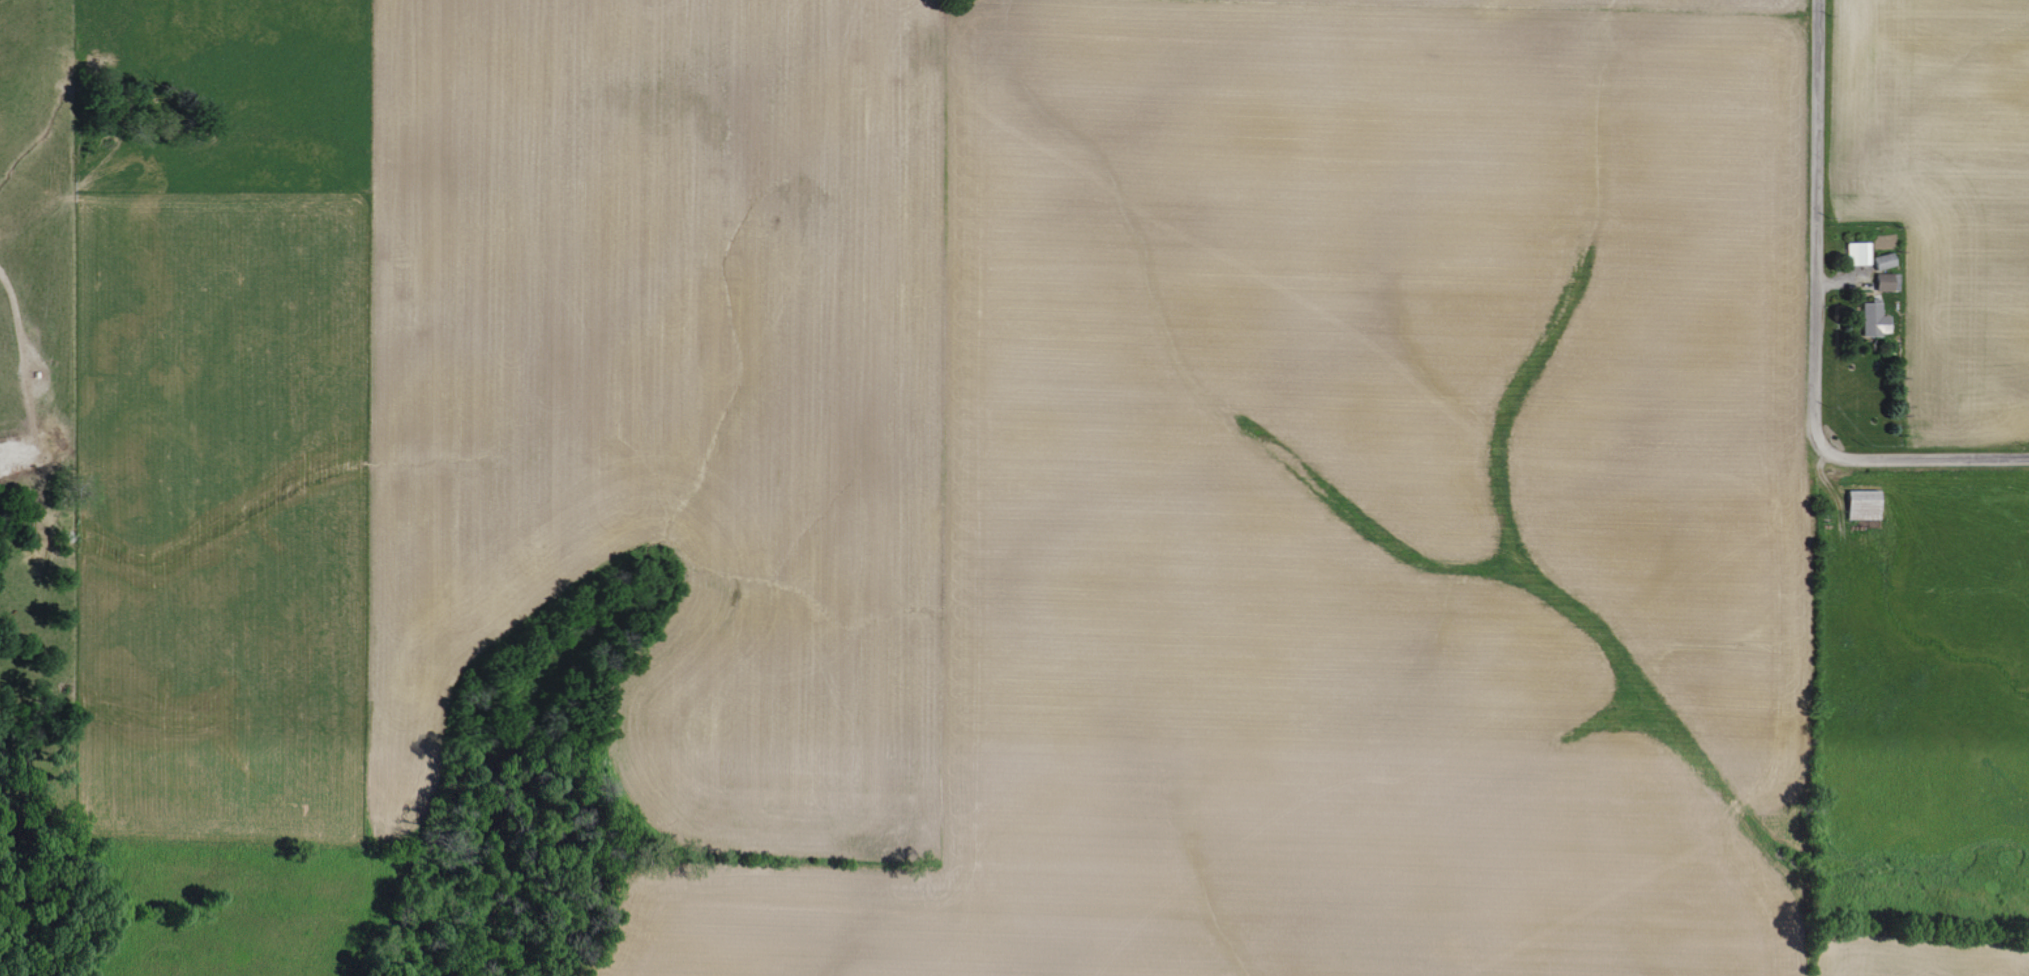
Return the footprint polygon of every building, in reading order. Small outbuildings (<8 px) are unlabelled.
[(1843,243),(1844,265),(1867,265),(1866,243),(1843,243)] [(1868,258),(1872,271),(1892,265),(1888,252),(1868,258)] [(1896,291),(1896,274),(1872,273),(1871,290),(1896,291)] [(1858,335),(1886,335),(1886,316),(1878,315),(1878,301),(1859,301),(1858,335)]
